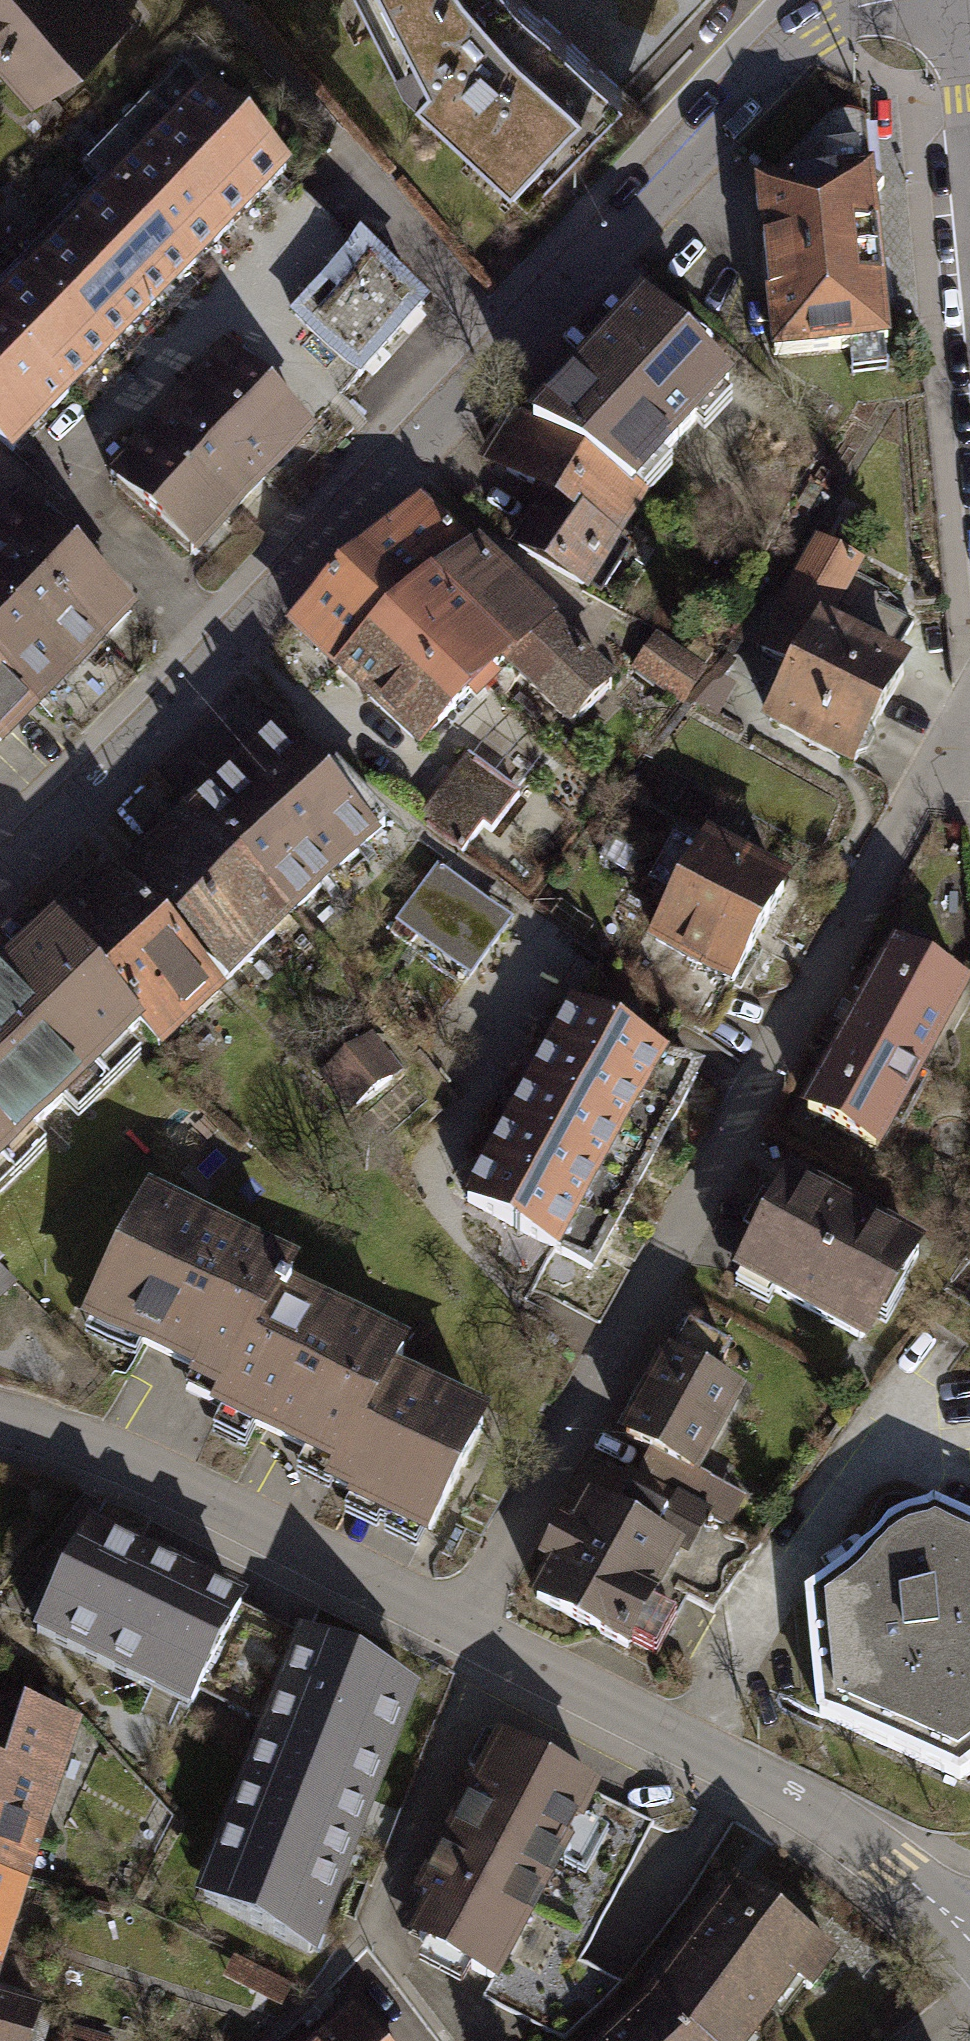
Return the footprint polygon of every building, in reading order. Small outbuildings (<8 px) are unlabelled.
[(37,107),(144,14),(132,0),(0,0),(0,65),(37,107)] [(402,75),(526,192),(620,91),(525,0),(364,0),(402,75)] [(153,105),(258,206),(289,174),(185,72),(153,105)] [(121,138),(225,239),(258,206),(153,105),(121,138)] [(768,272),(877,262),(864,120),(847,116),(839,116),(826,122),(777,173),(777,190),(760,191),(766,256),(768,272)] [(105,188),(192,273),(225,239),(121,138),(88,171),(105,188)] [(65,229),(153,314),(192,273),(105,188),(65,229)] [(24,270),(112,355),(153,314),(65,229),(24,270)] [(438,316),(365,248),(297,321),(370,389),(438,316)] [(877,262),(768,272),(771,306),(776,353),(886,343),(877,262)] [(73,395),(112,355),(24,270),(0,295),(0,324),(73,395)] [(0,324),(0,445),(12,457),(73,395),(0,324)] [(731,412),(642,324),(525,440),(640,514),(731,412)] [(321,443),(230,360),(170,425),(261,508),(321,443)] [(640,514),(525,440),(500,424),(469,473),(533,514),(508,552),(584,601),(640,514)] [(261,508),(170,425),(110,490),(201,574),(261,508)] [(420,597),(501,681),(549,632),(470,549),(464,555),(415,507),(280,641),(329,690),(420,597)] [(111,656),(141,625),(24,511),(0,535),(0,548),(111,656)] [(852,766),(903,674),(889,666),(913,624),(881,606),(888,593),(855,575),(862,564),(818,540),(780,609),(784,611),(762,651),(797,671),(769,720),(852,766)] [(0,548),(0,608),(80,687),(111,656),(0,548)] [(501,681),(420,597),(329,690),(411,771),(501,681)] [(0,608),(0,669),(50,718),(80,687),(0,608)] [(549,632),(501,681),(563,748),(616,695),(549,632)] [(659,638),(636,669),(682,703),(705,673),(659,638)] [(0,669),(0,769),(50,718),(0,669)] [(273,738),(192,818),(293,916),(385,827),(327,768),(316,778),(273,738)] [(519,797),(475,763),(427,825),(463,853),(483,827),(491,833),(519,797)] [(192,818),(133,874),(231,977),(293,916),(192,818)] [(785,902),(699,854),(640,961),(726,1009),(785,902)] [(52,922),(56,926),(139,1026),(159,1046),(222,989),(103,872),(52,922)] [(508,933),(435,881),(393,938),(466,991),(508,933)] [(0,979),(0,1070),(47,1116),(139,1026),(56,926),(0,979)] [(892,960),(848,1038),(928,1082),(969,1007),(969,1003),(892,960)] [(676,1062),(575,1008),(553,1048),(654,1103),(676,1062)] [(928,1082),(848,1038),(805,1115),(884,1160),(928,1082)] [(400,1084),(363,1045),(310,1096),(347,1134),(400,1084)] [(654,1103),(553,1048),(531,1088),(632,1143),(654,1103)] [(47,1116),(0,1070),(0,1162),(47,1116)] [(632,1143),(531,1088),(509,1129),(610,1183),(632,1143)] [(610,1183),(509,1129),(487,1169),(588,1223),(610,1183)] [(588,1223),(487,1169),(465,1209),(566,1264),(588,1223)] [(914,1269),(780,1192),(718,1298),(851,1376),(914,1269)] [(287,1281),(142,1207),(71,1343),(217,1418),(276,1302),(287,1281)] [(276,1302),(217,1418),(205,1440),(329,1504),(388,1390),(400,1366),(276,1302)] [(723,1367),(675,1340),(613,1450),(641,1466),(629,1487),(701,1527),(724,1540),(740,1511),(694,1485),(737,1408),(708,1392),(723,1367)] [(388,1390),(329,1504),(321,1519),(415,1567),(481,1438),(388,1390)] [(607,1527),(581,1513),(564,1543),(551,1536),(524,1583),(539,1591),(524,1618),(615,1669),(675,1563),(679,1566),(701,1527),(629,1487),(607,1527)] [(932,1500),(805,1592),(817,1715),(961,1779),(969,1772),(969,1517),(932,1500)] [(242,1610),(87,1533),(40,1625),(196,1703),(201,1693),(242,1610)] [(242,1610),(201,1693),(273,1730),(305,1644),(242,1610)] [(408,1694),(305,1644),(273,1730),(204,1902),(306,1953),(408,1694)] [(33,1862),(70,1735),(12,1718),(4,1745),(0,1744),(0,1852),(33,1862)] [(593,1788),(486,1732),(469,1765),(487,1774),(422,1896),(437,1904),(418,1940),(492,1979),(592,1790),(593,1788)] [(653,1823),(592,1790),(492,1979),(482,1997),(564,2040),(621,1984),(581,1962),(653,1823)] [(21,1902),(33,1862),(0,1852),(0,1896),(21,1902)] [(696,2040),(746,2040),(793,1978),(809,1989),(833,1957),(739,1887),(649,2007),(696,2040)] [(21,1902),(0,1896),(0,1974),(21,1902)] [(37,2013),(0,2002),(0,2040),(28,2040),(37,2013)] [(649,2007),(612,2040),(696,2040),(649,2007)] [(355,2022),(332,2040),(371,2040),(355,2022)]
